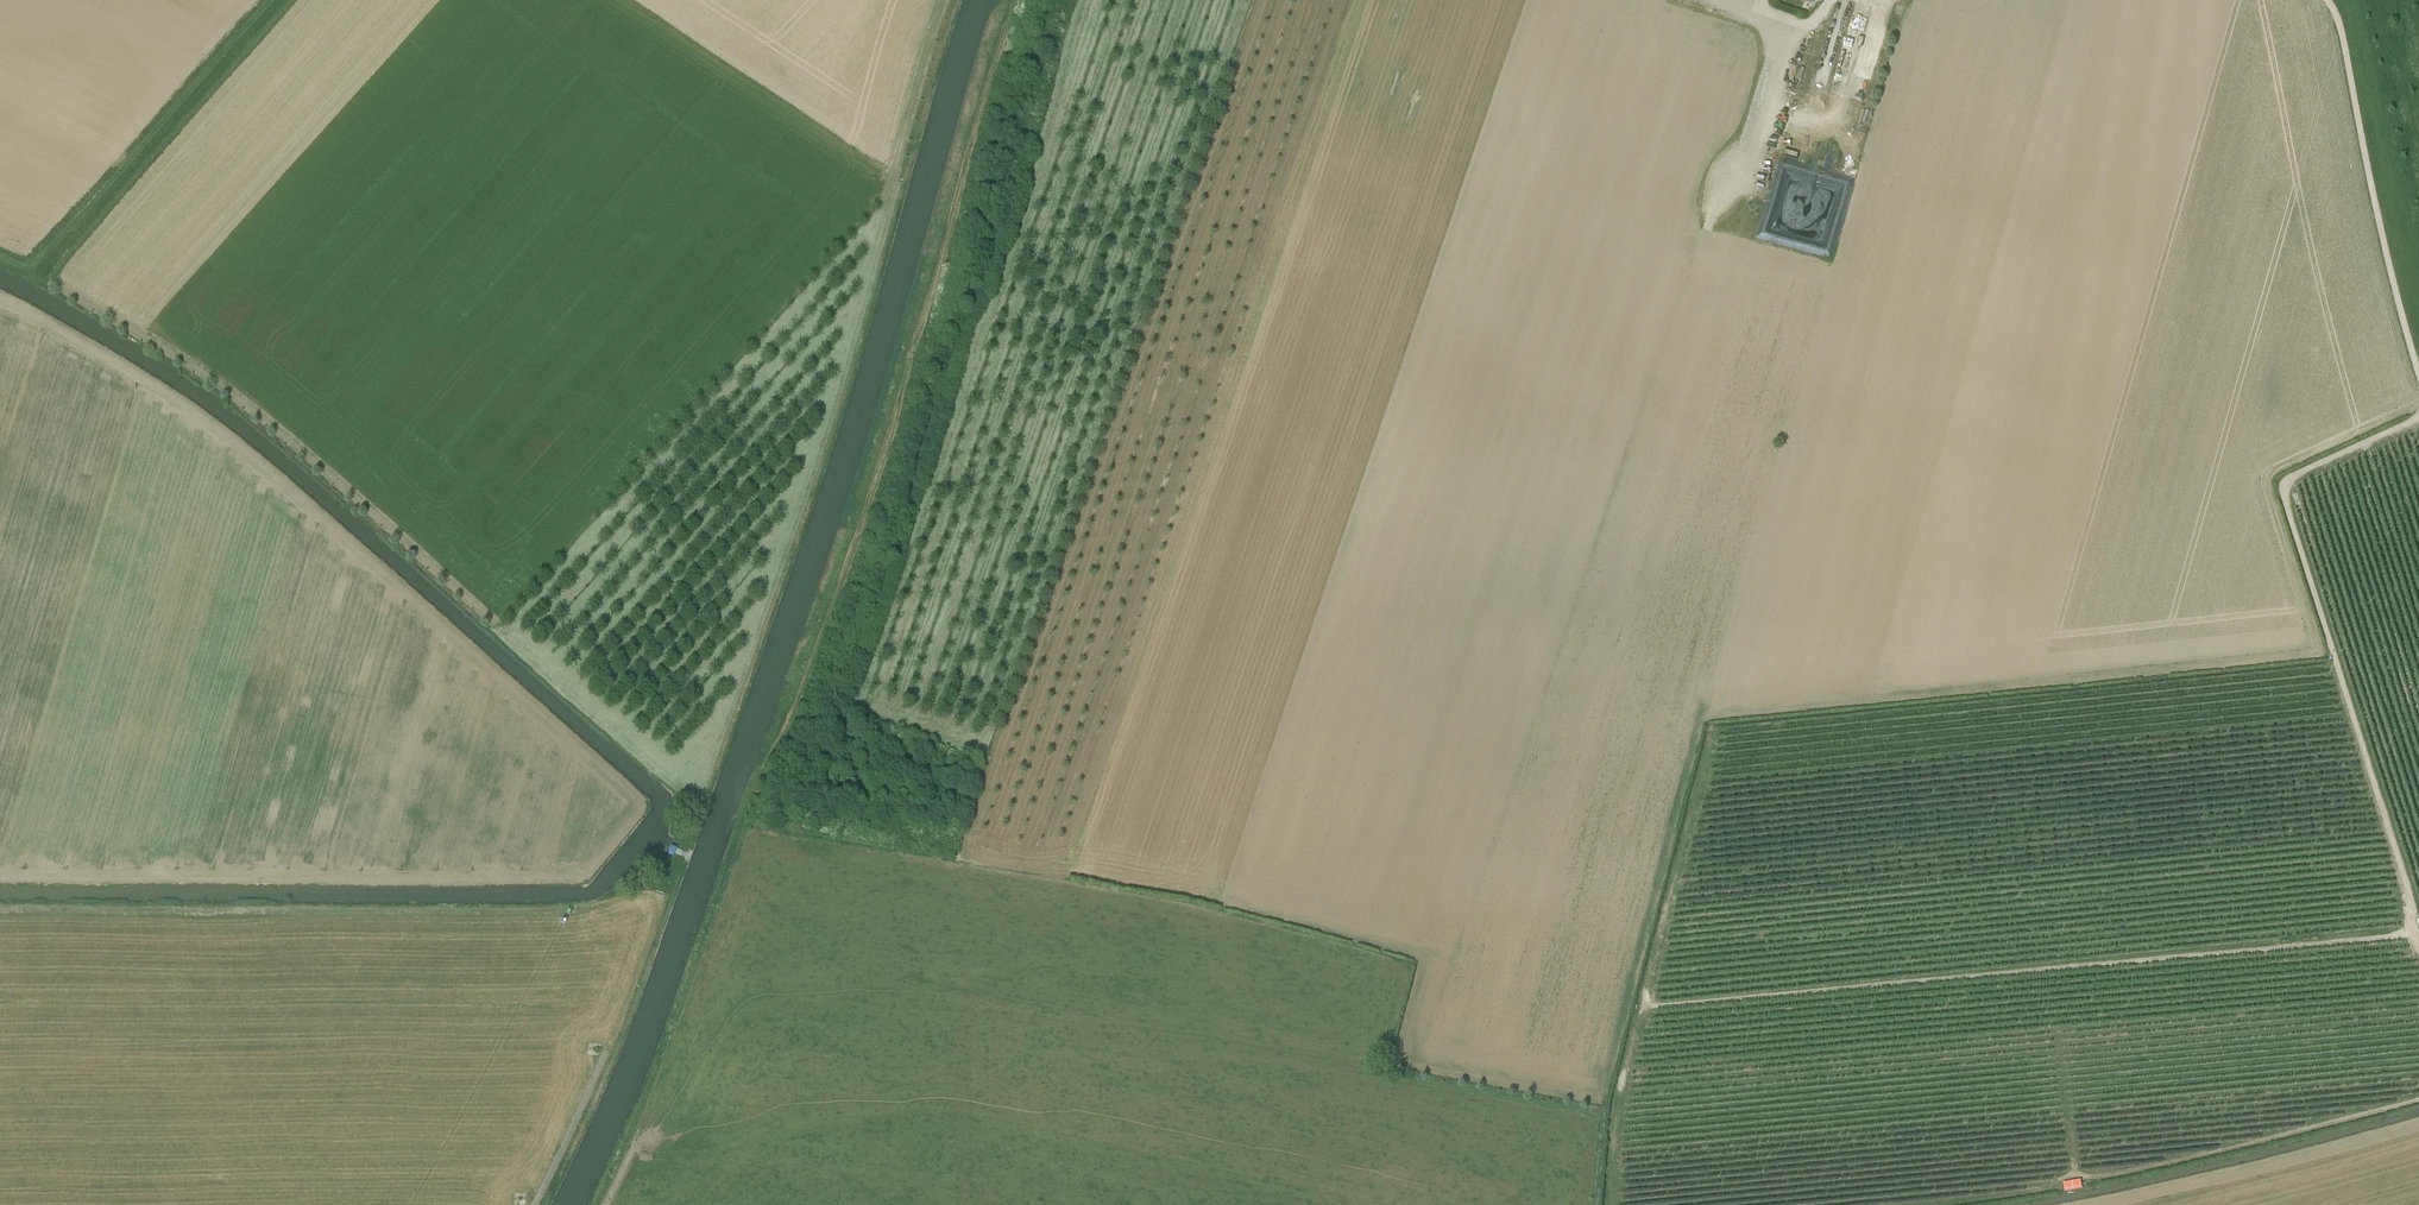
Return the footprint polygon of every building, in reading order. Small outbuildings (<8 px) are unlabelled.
[(1782,99),(1780,105),(1796,110),(1798,104),(1782,99)] [(2081,1178),(2063,1182),(2066,1192),(2083,1188),(2081,1178)]
